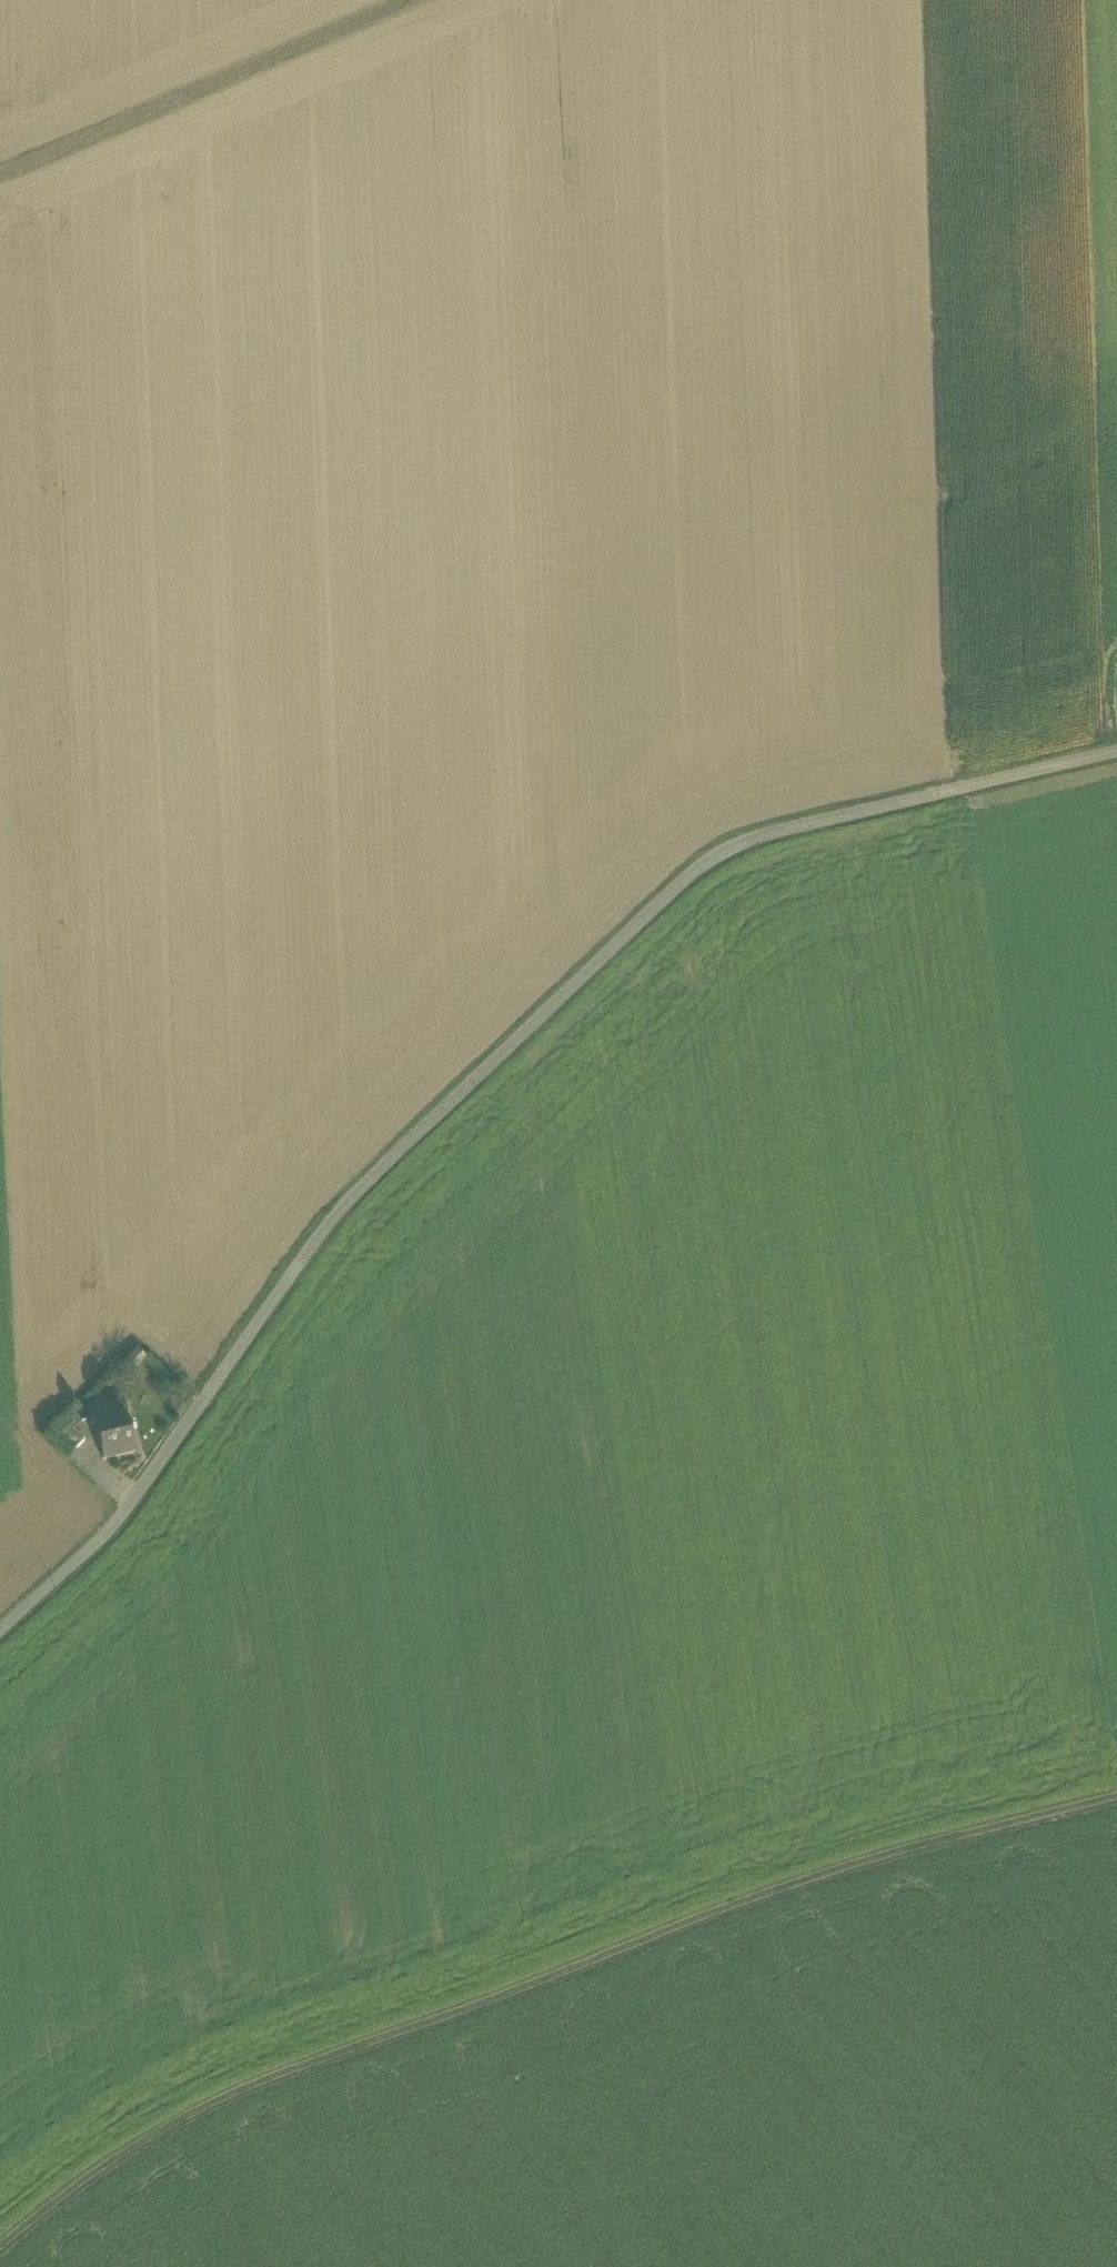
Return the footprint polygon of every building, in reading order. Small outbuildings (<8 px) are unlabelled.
[(137,1345),(112,1371),(125,1383),(150,1358),(137,1345)] [(124,1404),(91,1412),(103,1462),(136,1454),(124,1404)] [(84,1444),(62,1421),(45,1438),(68,1461),(84,1444)]
